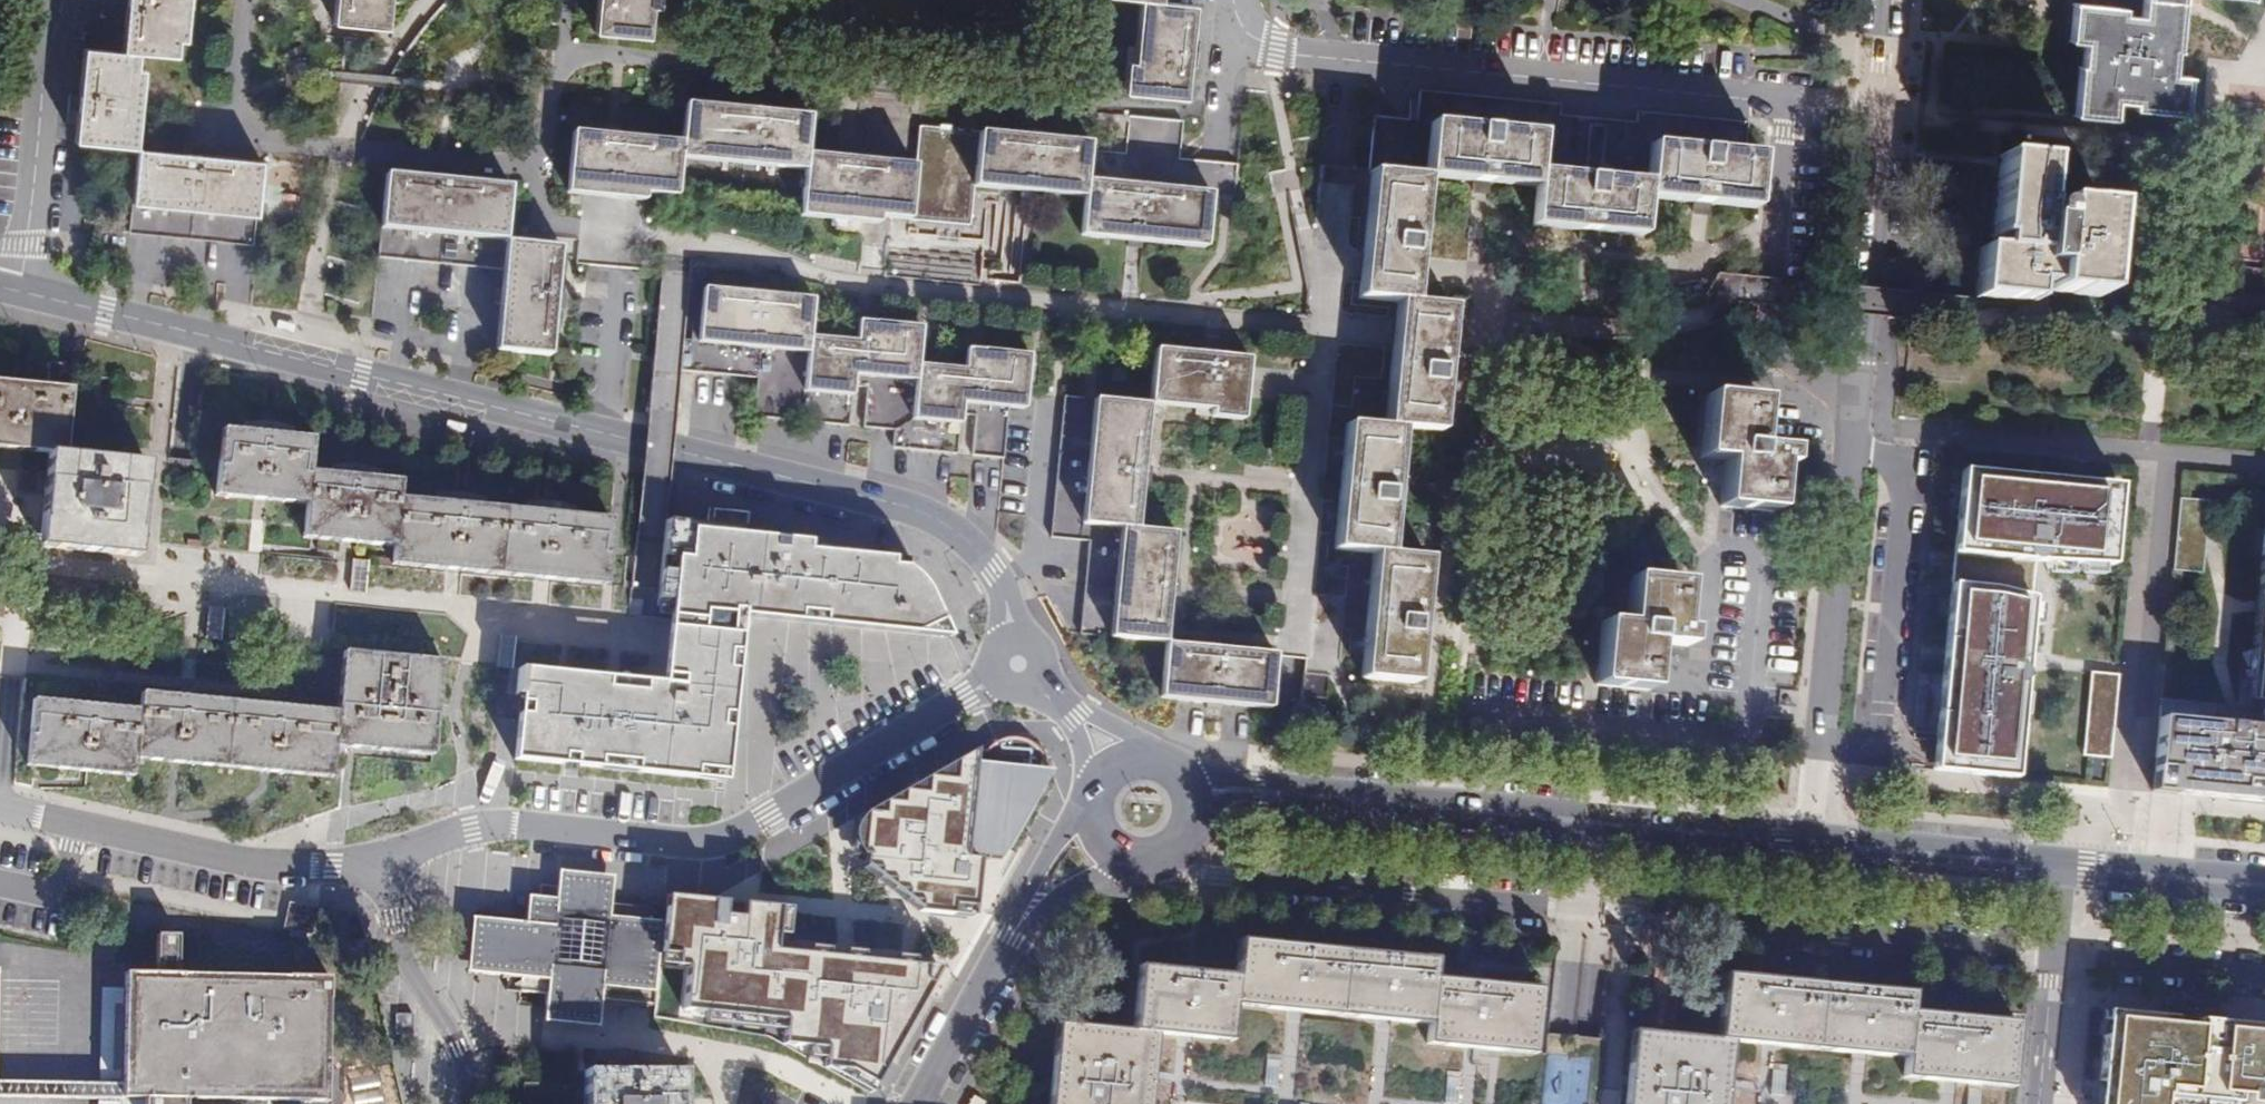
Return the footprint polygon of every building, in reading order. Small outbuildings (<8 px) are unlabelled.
[(138,150),(145,71),(138,71),(139,54),(177,57),(178,42),(186,42),(189,0),(129,0),(125,53),(84,49),(76,145),(138,150)] [(342,34),(395,39),(399,0),(345,0),(342,34)] [(600,41),(654,46),(657,15),(665,16),(666,0),(604,0),(600,41)] [(1142,2),(1135,66),(1129,64),(1126,96),(1185,101),(1195,8),(1190,8),(1190,0),(1116,0),(1142,2)] [(2149,18),(2130,16),(2131,9),(2082,6),(2079,43),(2092,43),(2090,68),(2087,68),(2084,116),(2121,118),(2123,103),(2142,104),(2142,111),(2192,114),(2195,78),(2180,77),(2182,52),(2185,53),(2188,7),(2189,0),(2150,0),(2149,18)] [(1641,125),(1608,123),(1607,143),(1597,142),(1595,169),(1590,169),(1594,122),(1565,119),(1566,107),(1424,96),(1422,125),(1380,121),(1368,270),(1366,302),(1403,305),(1393,432),(1353,429),(1343,554),(1380,557),(1370,683),(1424,688),(1434,563),(1398,560),(1408,433),(1447,436),(1457,311),(1420,308),(1423,274),(1430,182),(1542,191),(1539,230),(1648,239),(1651,201),(1762,210),(1766,156),(1750,155),(1752,125),(1642,116),(1641,125)] [(1217,198),(1093,187),(1096,147),(966,136),(967,132),(947,131),(946,134),(926,132),(922,169),(814,160),(817,123),(692,112),(689,150),(579,140),(574,200),(653,208),(654,202),(684,204),(687,167),(812,178),(808,222),(886,229),(887,222),(977,230),(981,193),(1092,203),(1089,241),(1212,252),(1217,198)] [(262,164),(138,150),(132,233),(223,242),(224,249),(254,252),(262,164)] [(2050,162),(2006,159),(1999,239),(2003,240),(2002,252),(1986,251),(1982,300),(2037,305),(2039,286),(2057,288),(2056,293),(2106,297),(2113,209),(2065,205),(2064,225),(2044,223),(2050,162)] [(1320,165),(1318,212),(1367,214),(1369,167),(1320,165)] [(514,195),(383,180),(378,258),(509,270),(501,359),(556,364),(565,255),(510,251),(514,195)] [(691,273),(662,271),(649,410),(677,412),(691,273)] [(1739,277),(1718,275),(1701,302),(1707,313),(1714,325),(1736,317),(1737,304),(1739,277)] [(1739,277),(1737,304),(1799,310),(1800,284),(1739,277)] [(813,308),(699,298),(693,356),(802,367),(798,409),(846,413),(849,387),(868,389),(909,393),(905,433),(957,438),(959,415),(977,417),(1007,419),(1021,421),(1026,364),(964,358),(962,378),(917,374),(920,336),(854,330),(852,350),(809,346),(813,308)] [(1152,362),(1148,414),(1209,420),(1208,427),(1239,430),(1244,370),(1152,362)] [(65,454),(73,365),(49,363),(47,386),(0,381),(0,448),(49,453),(65,454)] [(1761,400),(1706,395),(1701,458),(1725,460),(1724,469),(1721,506),(1775,511),(1779,465),(1787,465),(1788,449),(1757,446),(1758,437),(1761,400)] [(1111,646),(1162,653),(1173,542),(1137,539),(1148,414),(1147,414),(1093,409),(1079,538),(1122,543),(1111,646)] [(393,546),(391,563),(604,584),(611,518),(399,498),(400,480),(310,471),(313,438),(221,429),(215,495),(306,504),(303,538),(393,546)] [(1789,440),(1758,437),(1757,446),(1788,449),(1789,440)] [(138,556),(147,462),(65,454),(49,453),(40,547),(138,556)] [(1724,469),(1725,460),(1701,458),(1700,467),(1724,469)] [(1934,771),(2016,778),(2035,560),(2112,567),(2119,487),(1963,472),(1934,771)] [(2209,501),(2178,498),(2172,572),(2202,574),(2209,501)] [(2246,709),(2263,711),(2262,729),(2212,724),(2212,705),(2160,700),(2151,791),(2264,802),(2264,515),(2246,709)] [(520,695),(513,760),(727,782),(743,617),(950,638),(931,596),(915,575),(894,562),(894,560),(877,556),(809,551),(810,542),(761,537),(762,531),(667,521),(659,608),(670,609),(663,684),(518,669),(516,695),(520,695)] [(1683,583),(1629,579),(1625,624),(1602,622),(1597,684),(1650,689),(1653,653),(1685,656),(1687,630),(1680,629),(1683,583)] [(141,708),(32,699),(27,765),(133,775),(135,758),(332,776),(335,744),(433,753),(441,659),(344,650),(339,710),(142,692),(141,708)] [(1272,666),(1162,653),(1160,710),(1268,720),(1272,666)] [(2110,760),(2118,675),(2090,672),(2083,758),(2110,760)] [(1338,680),(1316,678),(1314,701),(1335,703),(1338,680)] [(987,749),(975,749),(965,857),(979,858),(990,858),(991,846),(1009,848),(1044,784),(1046,784),(1047,768),(1045,760),(1041,751),(1033,743),(1021,738),(1013,736),(1006,737),(994,742),(987,749)] [(965,857),(975,749),(865,813),(861,857),(864,857),(931,916),(968,917),(974,907),(979,858),(965,857)] [(559,873),(558,884),(610,888),(611,877),(559,873)] [(557,899),(529,896),(527,922),(473,918),(468,972),(522,976),(521,991),(548,993),(546,1006),(601,1011),(602,999),(654,1004),(655,990),(661,922),(649,921),(651,907),(609,904),(610,888),(558,884),(557,899)] [(663,922),(661,922),(655,990),(654,1004),(653,1017),(770,1038),(868,1094),(939,968),(913,966),(914,958),(905,958),(895,957),(894,963),(862,960),(862,954),(850,952),(844,952),(844,958),(827,956),(828,950),(809,949),(807,954),(774,951),(779,908),(667,897),(663,922)] [(157,935),(157,973),(124,972),(122,1083),(0,1081),(0,1096),(144,1098),(144,1103),(186,1103),(186,1098),(326,1100),(328,976),(177,974),(178,936),(157,935)] [(1540,990),(1434,979),(1436,960),(1239,941),(1236,976),(1139,967),(1132,1031),(1057,1024),(1049,1103),(1149,1103),(1156,1034),(1231,1041),(1234,1007),(1428,1025),(1427,1045),(1533,1055),(1540,990)] [(1633,1031),(1626,1103),(1726,1103),(1727,1090),(1732,1042),(1850,1054),(1905,1059),(1903,1078),(1938,1081),(2010,1088),(2016,1023),(1909,1013),(1911,994),(1724,975),(1718,1039),(1633,1031)] [(601,1011),(546,1006),(545,1019),(600,1024),(601,1011)] [(2107,1012),(2097,1103),(2166,1103),(2167,1101),(2196,1103),(2238,1103),(2239,1096),(2245,1096),(2244,1103),(2264,1103),(2264,1028),(2107,1012)] [(682,1070),(585,1070),(584,1103),(682,1103),(682,1070)]
